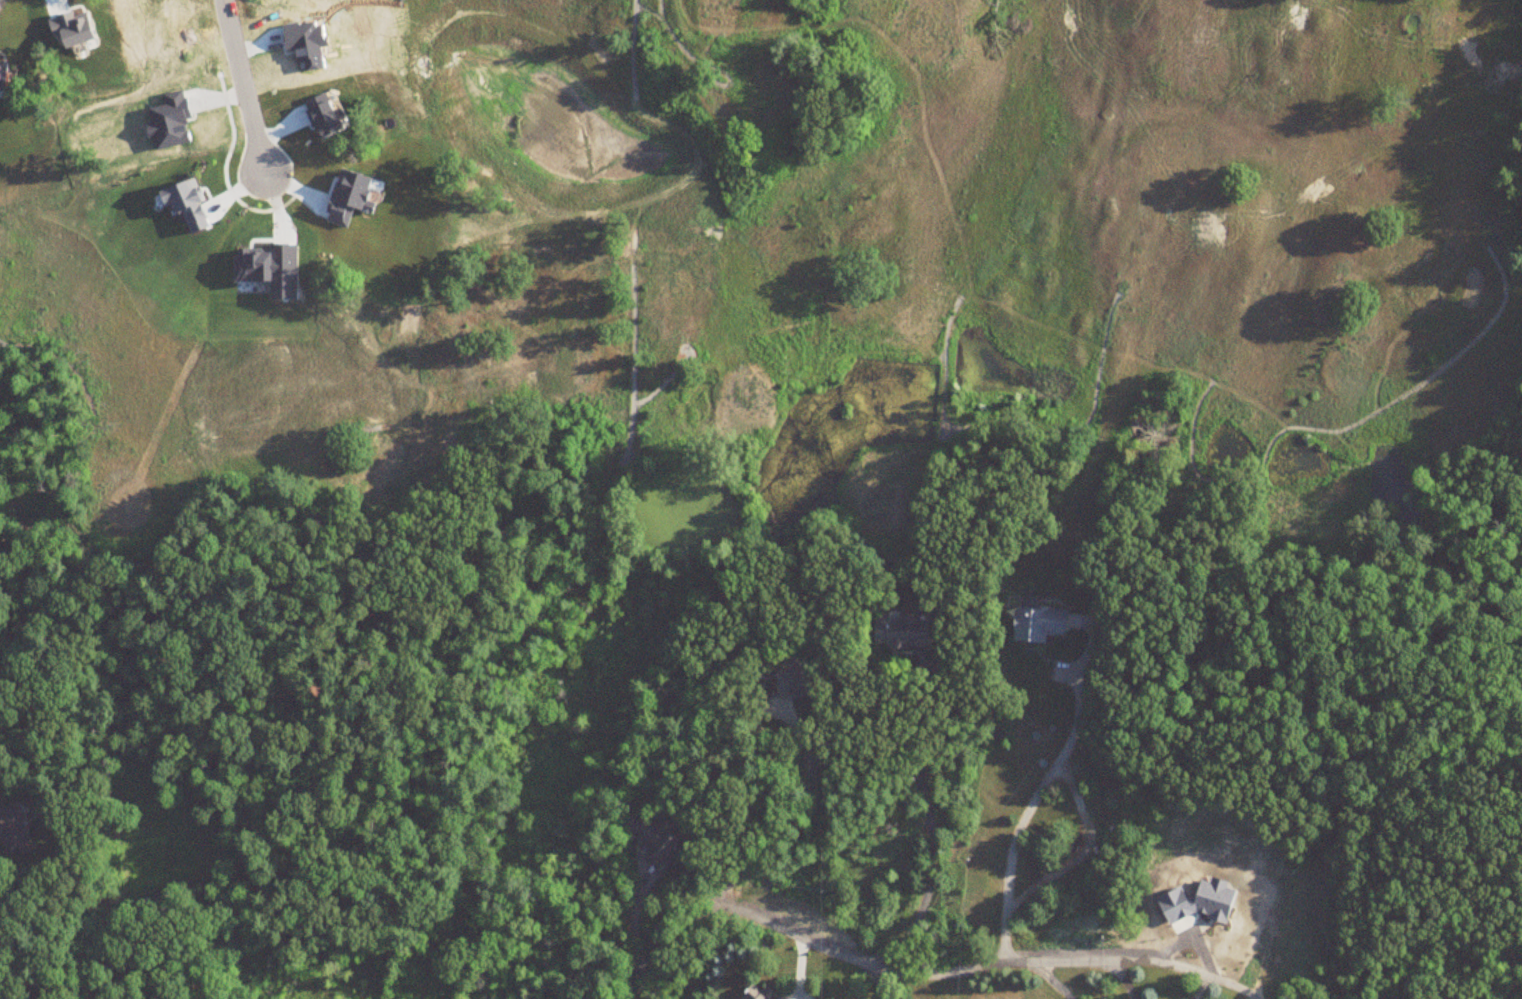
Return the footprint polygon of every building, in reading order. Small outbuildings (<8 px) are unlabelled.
[(821,375),(812,375),(812,387),(821,387),(821,375)] [(1045,645),(1046,636),(1065,636),(1066,610),(1015,609),(1014,644),(1045,645)] [(809,695),(810,673),(776,673),(776,694),(809,695)] [(2,849),(23,846),(18,808),(0,811),(0,838),(2,849)] [(682,843),(645,816),(632,834),(649,846),(641,857),(660,872),(682,843)] [(753,981),(738,998),(775,998),(753,981)]
